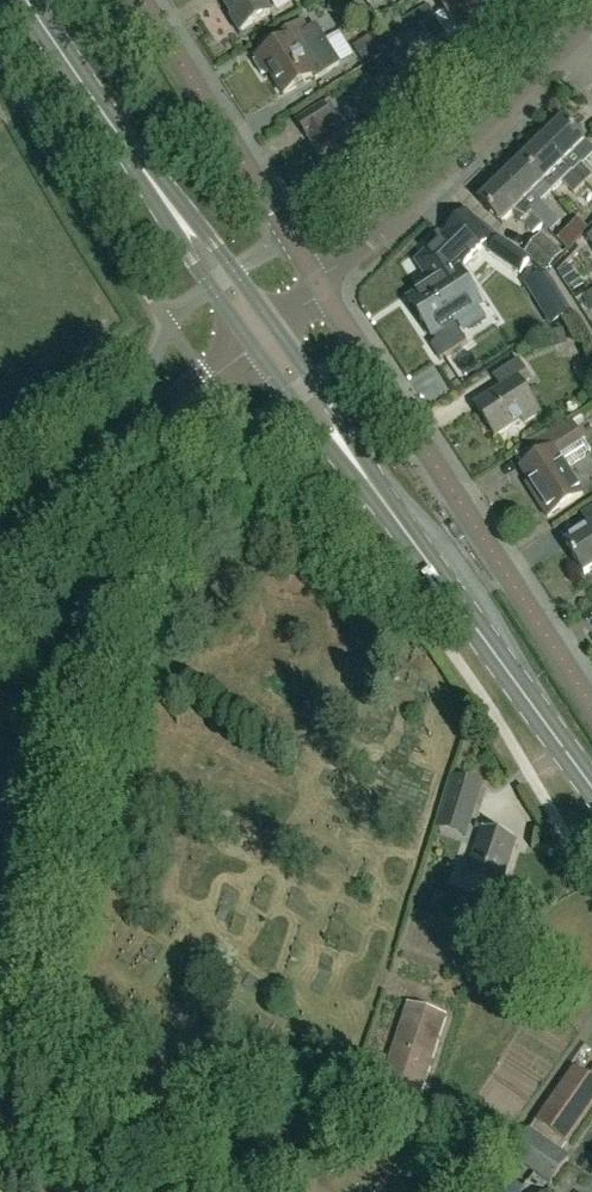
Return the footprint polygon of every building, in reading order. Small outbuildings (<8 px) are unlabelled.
[(233,17),(231,19),(240,33),(271,13),(265,4),(270,0),(222,0),(233,17)] [(344,16),(350,0),(331,0),(327,10),(344,16)] [(446,12),(466,0),(439,0),(446,12)] [(481,0),(466,0),(446,12),(461,38),(492,19),(481,0)] [(413,29),(436,17),(429,5),(406,17),(413,29)] [(436,17),(413,29),(415,32),(411,34),(417,44),(443,30),(436,17)] [(307,31),(302,23),(282,35),(286,41),(256,59),(266,75),(269,73),(284,97),(316,77),(316,78),(340,64),(316,25),(307,31)] [(354,48),(365,64),(380,54),(369,38),(354,48)] [(378,84),(393,74),(383,60),(366,72),(376,86),(378,84)] [(323,106),(298,123),(308,139),(309,138),(316,149),(313,151),(331,178),(365,157),(347,129),(333,138),(326,127),(333,122),(323,106)] [(585,185),(591,178),(591,173),(583,164),(591,155),(591,151),(585,144),(563,121),(542,141),(585,185)] [(574,195),(585,185),(542,141),(521,161),(544,184),(553,193),(563,184),(574,195)] [(544,184),(521,161),(502,181),(544,224),(552,232),(561,223),(553,215),(542,204),(553,193),(544,184)] [(544,224),(502,181),(480,202),(502,225),(513,215),(532,235),(544,224)] [(418,264),(434,287),(420,296),(411,302),(414,308),(412,310),(420,322),(422,320),(437,343),(434,348),(441,360),(466,344),(453,323),(480,306),(458,272),(470,260),(496,235),(469,213),(457,225),(445,237),(440,235),(428,246),(431,251),(418,264)] [(524,254),(546,272),(562,252),(540,234),(524,254)] [(500,239),(489,255),(518,275),(529,259),(500,239)] [(591,307),(591,292),(583,298),(590,308),(591,307)] [(563,331),(552,335),(555,346),(567,342),(563,331)] [(476,407),(496,437),(522,420),(525,424),(540,414),(522,386),(530,379),(519,362),(496,377),(503,389),(476,407)] [(545,454),(521,470),(537,496),(535,498),(548,518),(583,496),(565,469),(591,453),(572,423),(539,444),(545,454)] [(567,544),(575,556),(573,558),(585,575),(591,570),(591,510),(583,516),(591,528),(567,544)] [(21,724),(26,693),(0,689),(0,720),(21,724)] [(448,795),(448,797),(444,812),(443,812),(443,813),(444,814),(444,813),(455,816),(455,817),(456,817),(457,817),(468,820),(467,821),(469,821),(469,820),(473,804),(474,805),(474,803),(473,803),(462,800),(462,799),(460,799),(460,800),(449,796),(448,795)] [(498,893),(516,840),(481,828),(463,881),(498,893)] [(408,1005),(382,1086),(419,1097),(445,1016),(408,1005)] [(366,1060),(360,1078),(378,1084),(384,1066),(366,1060)] [(509,1158),(550,1187),(570,1159),(562,1153),(591,1110),(591,1071),(587,1077),(573,1067),(509,1158)] [(325,1122),(319,1143),(334,1147),(340,1126),(325,1122)] [(522,1191),(541,1191),(528,1183),(522,1191)]
